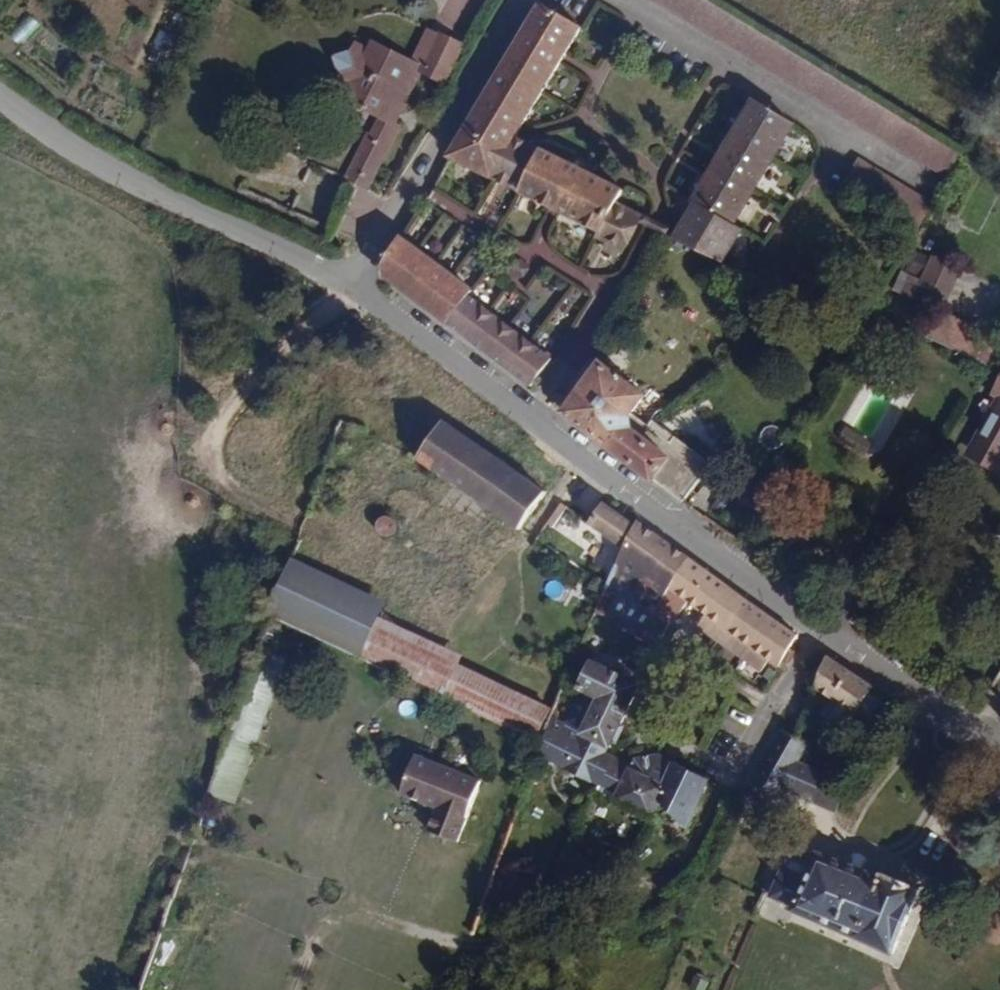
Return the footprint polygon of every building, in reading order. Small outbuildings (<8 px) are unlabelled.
[(484,0),(448,0),(440,13),(468,29),(484,0)] [(543,5),(452,158),(602,231),(599,239),(608,244),(606,249),(620,256),(641,217),(617,204),(624,190),(517,138),(582,28),(543,5)] [(28,14),(8,36),(21,48),(41,25),(28,14)] [(379,115),(396,124),(422,71),(448,84),(468,42),(426,25),(414,56),(372,36),(367,45),(357,40),(353,47),(335,53),(341,72),(333,92),(379,115)] [(152,50),(164,55),(172,35),(159,30),(152,50)] [(793,126),(769,111),(755,103),(696,202),(735,225),(793,126)] [(396,124),(379,115),(346,177),(367,189),(401,126),(396,124)] [(846,182),(922,226),(935,203),(861,158),(846,182)] [(675,238),(723,264),(727,258),(685,233),(692,213),(696,202),(675,238)] [(697,226),(734,246),(744,230),(735,225),(696,202),(692,213),(701,218),(697,226)] [(685,233),(727,258),(734,246),(697,226),(701,218),(692,213),(685,233)] [(446,327),(530,389),(553,359),(469,296),(472,293),(402,240),(385,269),(387,278),(447,324),(446,327)] [(937,309),(956,272),(930,259),(912,297),(937,309)] [(940,315),(929,338),(990,368),(999,345),(999,344),(940,315)] [(565,414),(684,504),(712,466),(676,439),(672,443),(633,416),(647,397),(603,364),(565,414)] [(977,449),(982,452),(980,458),(994,466),(997,461),(999,463),(999,406),(977,449)] [(520,531),(547,493),(445,423),(418,461),(520,531)] [(864,436),(842,424),(837,432),(860,444),(864,436)] [(692,559),(639,521),(637,524),(605,503),(590,525),(626,550),(611,580),(658,605),(667,589),(670,591),(692,559)] [(291,558),(273,617),(362,659),(385,610),(388,602),(291,558)] [(727,631),(749,600),(692,559),(670,591),(678,597),(708,617),(727,631)] [(678,597),(670,591),(667,589),(658,605),(655,609),(667,615),(678,597)] [(666,617),(607,590),(595,615),(660,647),(671,623),(673,621),(666,617)] [(700,628),(708,617),(678,597),(667,615),(666,617),(673,621),(671,623),(694,636),(700,628)] [(791,649),(799,636),(749,600),(727,631),(769,661),(779,668),(780,667),(791,649)] [(385,610),(362,659),(444,698),(460,665),(463,657),(403,630),(385,610)] [(719,643),(727,631),(708,617),(700,628),(719,643)] [(769,661),(727,631),(719,643),(760,672),(769,661)] [(797,652),(791,649),(780,667),(785,671),(797,652)] [(813,661),(825,665),(828,657),(817,649),(813,661)] [(215,797),(237,804),(283,658),(261,652),(215,797)] [(856,714),(874,688),(828,657),(825,665),(817,689),(856,714)] [(687,833),(710,780),(660,755),(636,758),(632,766),(605,755),(609,747),(610,748),(613,743),(616,745),(624,729),(621,727),(640,686),(593,663),(580,690),(599,700),(594,712),(578,704),(565,730),(549,723),(540,753),(568,766),(567,768),(601,784),(598,790),(654,817),(661,802),(687,833)] [(460,665),(444,698),(538,741),(552,709),(460,665)] [(783,788),(788,790),(806,762),(801,760),(808,745),(784,729),(750,782),(776,798),(783,788)] [(414,755),(399,796),(434,809),(425,832),(456,844),(481,780),(414,755)] [(836,810),(845,780),(806,762),(788,790),(836,810)] [(893,953),(920,893),(883,877),(882,881),(820,854),(814,866),(790,855),(772,897),(796,908),(796,913),(893,953)]
